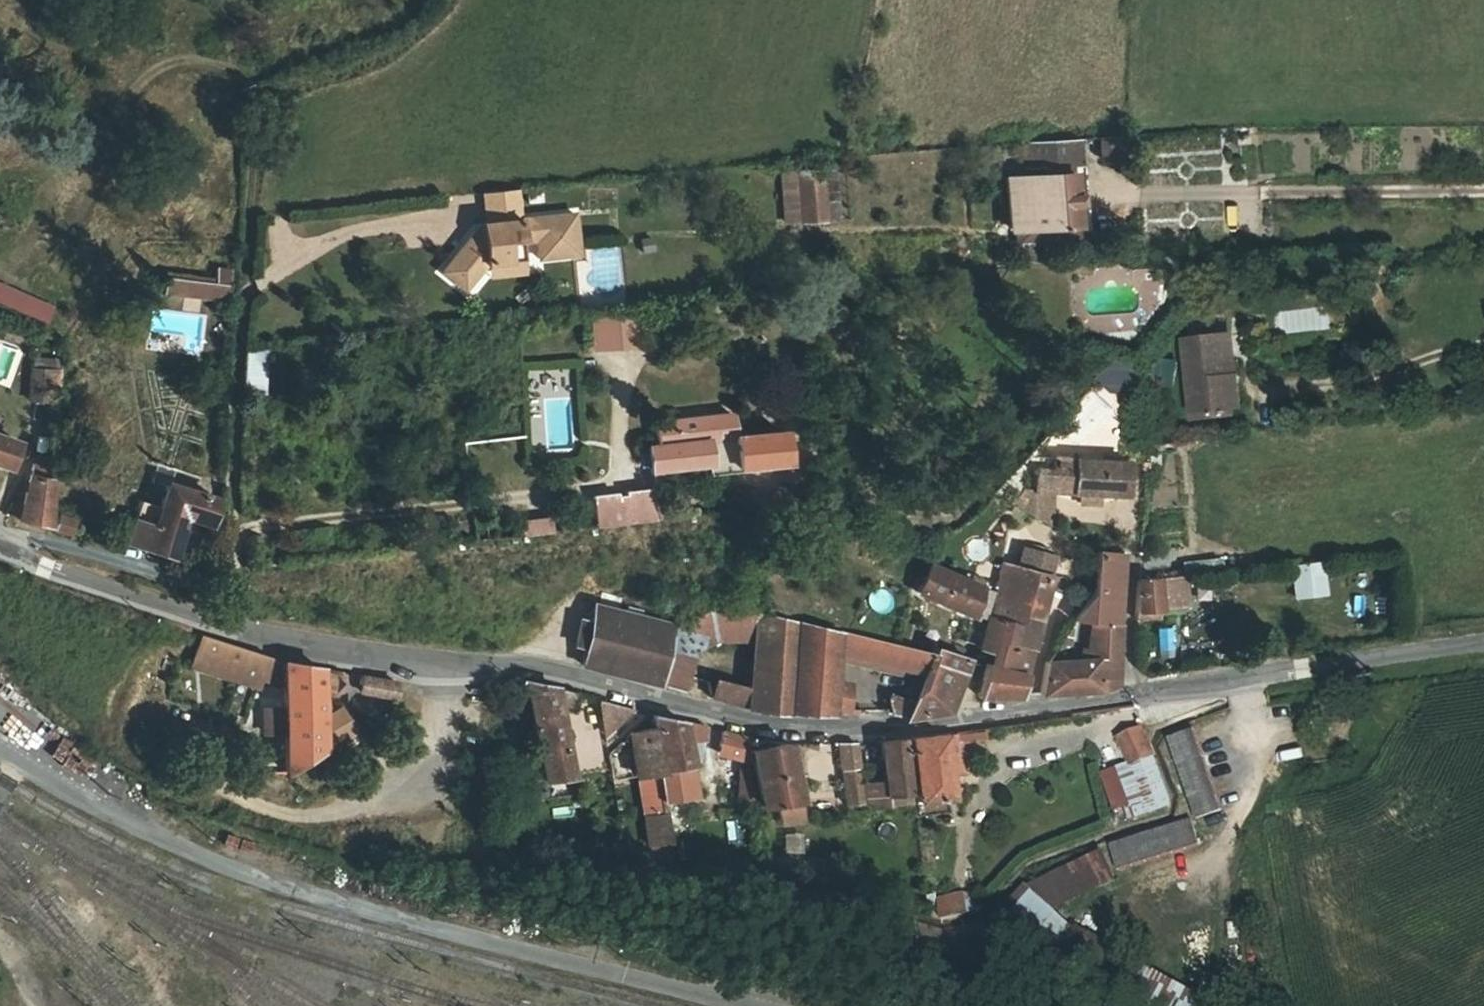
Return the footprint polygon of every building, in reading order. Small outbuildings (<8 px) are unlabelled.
[(1132,160),(1129,135),(1100,138),(1101,163),(1132,160)] [(1070,173),(1083,172),(1080,139),(1067,140),(1070,173)] [(1011,242),(1015,242),(1032,241),(1087,237),(1083,172),(1070,173),(1067,140),(1004,145),(1011,228),(1011,242)] [(834,169),(819,170),(823,220),(837,218),(834,169)] [(819,170),(797,171),(800,221),(823,220),(819,170)] [(800,221),(797,171),(782,171),(786,221),(800,221)] [(521,219),(517,189),(484,192),(487,222),(481,223),(482,230),(475,231),(443,271),(466,289),(485,264),(488,264),(525,260),(523,241),(537,239),(539,258),(578,254),(574,212),(521,219)] [(1033,256),(1032,241),(1015,242),(1016,256),(1033,256)] [(526,272),(525,260),(488,264),(490,276),(526,272)] [(215,268),(214,279),(213,298),(228,300),(232,270),(215,268)] [(213,298),(214,279),(167,274),(165,293),(213,298)] [(26,293),(0,282),(0,303),(19,311),(26,293)] [(26,293),(19,311),(47,323),(54,305),(26,293)] [(593,319),(595,350),(640,348),(639,316),(593,319)] [(1229,417),(1229,409),(1225,377),(1234,376),(1229,337),(1188,341),(1197,419),(1229,417)] [(265,390),(266,349),(245,351),(243,392),(265,390)] [(57,402),(61,358),(34,355),(31,399),(57,402)] [(1182,360),(1156,356),(1151,386),(1178,391),(1182,360)] [(1113,357),(1102,383),(1135,397),(1146,370),(1113,357)] [(1244,374),(1234,376),(1225,377),(1229,409),(1247,406),(1244,374)] [(733,436),(731,414),(655,422),(658,444),(650,444),(653,469),(708,463),(709,473),(737,470),(737,467),(784,463),(780,432),(733,436)] [(0,436),(0,462),(10,464),(17,442),(0,436)] [(1015,506),(1052,528),(1054,492),(1126,494),(1126,462),(1056,460),(1055,470),(1039,469),(1039,491),(1025,489),(1015,506)] [(32,463),(31,475),(51,478),(52,464),(32,463)] [(48,524),(51,478),(31,475),(23,517),(48,524)] [(207,523),(214,497),(166,482),(158,507),(140,502),(129,542),(141,545),(152,548),(171,554),(183,514),(207,523)] [(650,491),(593,497),(596,528),(653,522),(650,491)] [(56,526),(77,532),(80,520),(60,513),(56,526)] [(551,514),(525,519),(528,535),(554,530),(551,514)] [(1017,566),(1050,575),(1054,554),(1022,545),(1017,566)] [(1118,597),(1121,554),(1096,553),(1094,590),(1048,656),(1045,691),(1061,690),(1088,689),(1099,688),(1113,684),(1118,597)] [(983,647),(999,651),(995,667),(987,666),(980,695),(1001,694),(1018,692),(1030,648),(1050,575),(1017,566),(1005,562),(997,593),(983,647)] [(1326,564),(1291,567),(1294,601),(1329,597),(1326,564)] [(971,615),(979,585),(940,568),(929,565),(918,590),(971,615)] [(1138,588),(1136,609),(1158,607),(1159,589),(1186,586),(1186,572),(1139,577),(1138,588)] [(584,664),(657,683),(669,630),(669,624),(645,619),(647,608),(629,604),(627,614),(598,608),(584,664)] [(669,630),(696,650),(724,639),(757,638),(759,613),(714,612),(669,630)] [(751,708),(787,710),(794,621),(759,613),(757,638),(753,687),(751,708)] [(576,647),(587,649),(592,620),(581,618),(576,647)] [(895,644),(909,647),(916,623),(905,620),(895,644)] [(787,710),(828,711),(829,695),(833,659),(912,677),(904,697),(890,691),(890,699),(891,708),(893,713),(895,715),(898,716),(904,714),(944,710),(948,704),(967,658),(934,646),(930,652),(909,647),(895,644),(794,621),(787,710)] [(696,650),(669,630),(657,683),(687,691),(696,650)] [(233,641),(205,633),(196,661),(259,683),(262,674),(269,654),(233,641)] [(285,660),(269,654),(262,674),(285,682),(285,660)] [(287,770),(323,749),(349,733),(339,710),(322,718),(321,666),(285,660),(285,682),(285,683),(287,770)] [(362,676),(362,696),(400,698),(401,677),(362,676)] [(751,708),(753,687),(720,680),(715,698),(751,708)] [(555,683),(529,683),(545,778),(570,775),(557,697),(573,698),(574,687),(564,684),(555,683)] [(829,695),(828,711),(852,710),(853,698),(829,695)] [(683,718),(656,716),(657,723),(657,724),(659,729),(660,738),(664,768),(668,797),(691,794),(695,794),(686,744),(684,729),(704,723),(683,718)] [(657,724),(631,728),(634,742),(660,738),(659,729),(657,724)] [(1128,763),(1102,773),(1114,807),(1116,806),(1124,828),(1177,809),(1147,726),(1118,737),(1128,763)] [(745,735),(726,729),(718,751),(748,758),(745,735)] [(926,735),(913,737),(919,800),(950,797),(943,732),(926,735)] [(1222,809),(1195,732),(1168,740),(1195,819),(1222,809)] [(905,737),(881,740),(885,773),(863,776),(866,809),(889,807),(888,795),(909,793),(905,737)] [(660,738),(634,742),(638,771),(664,768),(660,738)] [(790,741),(751,749),(762,819),(777,816),(779,823),(804,817),(790,741)] [(860,742),(838,742),(842,777),(863,774),(860,742)] [(803,747),(804,780),(835,778),(833,745),(803,747)] [(668,797),(665,797),(667,810),(667,814),(693,811),(691,794),(668,797)] [(667,810),(643,813),(647,837),(654,837),(655,844),(672,843),(667,814),(667,810)] [(1200,845),(1192,818),(1115,847),(1124,872),(1200,845)] [(1124,872),(1115,847),(1109,849),(1117,875),(1124,872)] [(975,892),(943,897),(945,918),(981,912),(975,892)] [(1129,956),(1080,929),(1067,957),(1115,984),(1129,956)] [(1223,1002),(1150,970),(1135,1004),(1141,1005),(1222,1005),(1223,1002)]
